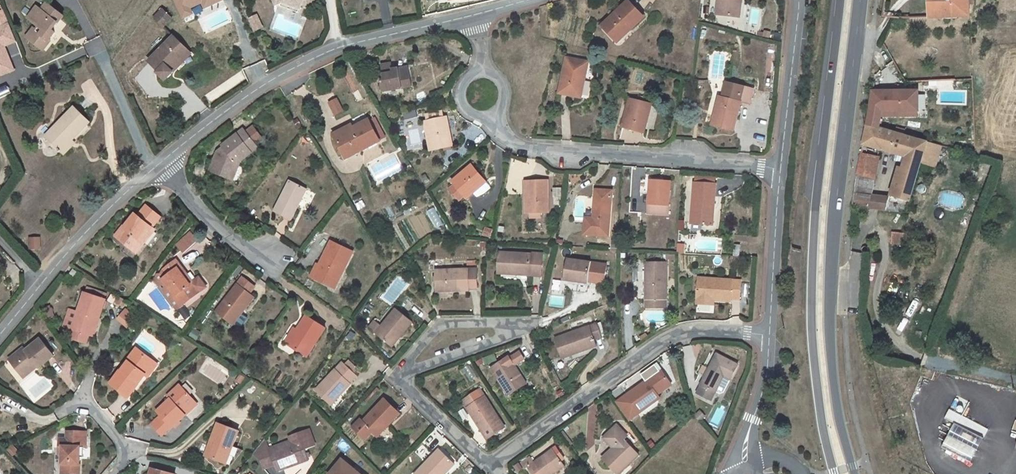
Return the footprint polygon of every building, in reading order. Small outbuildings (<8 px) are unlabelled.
[(183,16),(192,12),(190,8),(203,3),(205,8),(224,0),(176,0),(183,16)] [(275,5),(282,2),(300,9),(302,5),(312,9),(315,0),(273,0),(275,5)] [(738,0),(719,0),(718,15),(736,17),(738,0)] [(970,17),(970,5),(970,0),(929,0),(930,18),(970,17)] [(644,17),(643,16),(630,2),(629,1),(603,26),(616,39),(629,26),(632,29),(644,17)] [(282,2),(281,6),(299,13),(300,9),(282,2)] [(29,39),(44,50),(52,41),(50,40),(56,33),(53,31),(63,17),(49,6),(45,13),(42,11),(39,9),(31,20),(39,26),(36,31),(35,30),(29,39)] [(29,19),(31,20),(39,9),(37,8),(29,19)] [(154,19),(164,28),(172,19),(163,10),(154,19)] [(1,29),(10,26),(5,12),(0,14),(0,28),(1,29)] [(0,30),(0,78),(14,72),(7,55),(5,53),(3,49),(4,48),(17,43),(10,26),(1,29),(0,30)] [(629,26),(616,39),(619,42),(632,29),(629,26)] [(174,73),(172,71),(190,53),(173,37),(149,62),(159,71),(158,73),(166,81),(174,73)] [(190,53),(172,71),(174,73),(192,55),(190,53)] [(589,62),(567,58),(560,94),(582,98),(589,62)] [(384,80),(381,80),(383,92),(412,87),(409,67),(394,70),(392,63),(381,65),(383,74),(384,80)] [(742,101),(746,86),(728,82),(724,96),(742,101)] [(721,96),(713,125),(735,130),(742,102),(751,104),(755,89),(746,86),(742,101),(724,96),(721,96)] [(901,91),(884,91),(883,96),(881,111),(889,111),(889,116),(900,116),(900,111),(917,111),(918,111),(918,93),(901,94),(901,91)] [(871,98),(870,112),(867,125),(879,128),(880,116),(881,111),(883,96),(872,94),(871,98)] [(645,133),(652,105),(644,103),(639,101),(631,99),(623,127),(645,133)] [(72,146),(70,143),(72,140),(89,123),(74,108),(46,136),(64,154),(71,147),(72,146)] [(428,121),(425,122),(431,151),(453,146),(447,117),(444,118),(443,112),(427,115),(428,121)] [(369,121),(380,141),(387,137),(376,117),(369,121)] [(348,128),(334,135),(346,155),(356,150),(358,154),(381,142),(380,141),(369,121),(354,128),(355,131),(351,133),(348,128)] [(923,153),(927,142),(902,135),(897,133),(879,128),(867,125),(864,144),(906,157),(903,169),(899,168),(890,197),(888,210),(907,212),(923,153)] [(217,153),(210,171),(229,178),(235,163),(237,164),(241,160),(257,147),(255,145),(263,139),(253,127),(246,133),(244,130),(223,147),(224,148),(217,153)] [(937,157),(939,146),(927,142),(923,153),(937,157)] [(356,150),(346,155),(347,159),(358,154),(356,150)] [(878,158),(862,154),(858,174),(873,177),(875,178),(878,158)] [(235,163),(229,178),(233,180),(241,160),(237,164),(235,163)] [(453,182),(456,185),(464,195),(467,199),(477,190),(476,189),(485,180),(472,166),(453,182)] [(873,177),(858,174),(855,192),(871,195),(873,177)] [(651,194),(652,180),(643,180),(642,193),(651,194)] [(671,181),(652,180),(651,194),(649,213),(669,215),(671,181)] [(299,204),(306,189),(290,181),(275,212),(292,220),(299,204)] [(527,213),(531,213),(542,213),(550,213),(548,181),(526,181),(527,213)] [(696,183),(693,224),(713,226),(716,184),(696,183)] [(460,198),(464,195),(456,185),(451,189),(460,198)] [(303,206),(310,191),(306,189),(299,204),(303,206)] [(596,191),(596,202),(595,218),(586,218),(586,235),(610,236),(612,203),(613,191),(598,190),(596,191)] [(855,192),(853,205),(869,207),(871,195),(855,192)] [(871,195),(869,207),(888,210),(890,197),(871,195)] [(123,226),(115,236),(137,253),(145,244),(141,241),(151,228),(160,217),(146,206),(138,216),(135,214),(125,227),(123,226)] [(141,241),(145,244),(154,231),(151,228),(141,241)] [(193,233),(176,242),(181,252),(198,243),(193,233)] [(913,236),(893,233),(892,243),(913,246),(913,236)] [(339,280),(353,252),(332,242),(320,266),(314,278),(331,286),(335,278),(339,280)] [(177,258),(184,266),(196,255),(189,248),(177,258)] [(543,255),(500,252),(498,274),(541,277),(543,255)] [(592,262),(567,259),(565,281),(589,285),(589,282),(592,263),(592,262)] [(176,311),(183,306),(205,288),(204,285),(200,280),(196,280),(193,283),(190,284),(185,277),(187,275),(176,260),(164,269),(164,270),(160,275),(162,278),(155,284),(176,311)] [(649,277),(647,277),(647,307),(668,308),(668,288),(668,263),(646,262),(647,273),(649,273),(649,277)] [(608,265),(592,263),(589,282),(605,285),(608,265)] [(317,265),(311,277),(314,278),(320,266),(317,265)] [(477,269),(436,271),(437,292),(470,291),(469,288),(478,288),(477,269)] [(190,284),(193,283),(187,275),(185,277),(190,284)] [(242,277),(216,312),(233,325),(254,297),(250,294),(255,287),(242,277)] [(331,286),(336,288),(339,280),(335,278),(331,286)] [(741,282),(699,278),(698,298),(715,300),(733,301),(733,299),(740,299),(741,282)] [(65,327),(74,330),(89,335),(94,318),(98,320),(105,299),(85,293),(78,313),(70,311),(65,327)] [(123,309),(116,321),(129,328),(136,316),(123,309)] [(397,309),(376,334),(393,347),(414,323),(397,309)] [(298,330),(288,345),(307,357),(326,328),(307,316),(298,330)] [(94,318),(89,335),(93,336),(98,320),(94,318)] [(375,332),(381,326),(375,321),(370,328),(375,332)] [(562,359),(573,355),(572,353),(575,351),(576,354),(598,347),(596,340),(602,338),(597,324),(555,339),(562,359)] [(295,328),(285,343),(288,345),(298,330),(295,328)] [(86,343),(89,335),(74,330),(71,338),(86,343)] [(21,374),(35,363),(38,367),(39,368),(54,356),(41,340),(27,351),(25,349),(10,360),(21,374)] [(144,359),(146,356),(137,350),(128,362),(130,363),(123,371),(122,370),(111,384),(129,397),(145,375),(144,374),(151,364),(144,359)] [(485,364),(500,357),(498,351),(481,358),(485,364)] [(491,368),(509,395),(527,384),(514,365),(524,359),(520,352),(510,359),(509,357),(491,368)] [(699,393),(712,400),(716,392),(725,375),(732,378),(738,365),(717,354),(710,369),(706,377),(699,393)] [(145,375),(148,377),(157,364),(146,356),(144,359),(151,364),(144,374),(145,375)] [(35,363),(21,374),(24,378),(38,367),(35,363)] [(332,404),(340,396),(351,384),(350,383),(357,376),(343,363),(316,390),(332,405),(332,404)] [(642,375),(647,382),(661,372),(656,365),(642,375)] [(700,374),(706,377),(710,369),(704,366),(700,374)] [(660,390),(662,392),(662,393),(673,385),(662,371),(661,372),(647,382),(618,402),(632,420),(661,399),(659,395),(658,394),(657,393),(660,390)] [(247,379),(242,375),(238,382),(243,385),(247,379)] [(732,378),(725,375),(716,392),(721,394),(724,393),(732,378)] [(160,415),(171,427),(172,428),(186,415),(182,412),(194,401),(180,385),(167,397),(169,400),(157,412),(160,415)] [(484,432),(488,439),(505,427),(484,396),(480,390),(464,401),(468,407),(467,408),(483,432),(484,432)] [(340,396),(332,404),(336,408),(344,400),(340,396)] [(362,420),(354,428),(366,439),(373,432),(379,437),(400,414),(385,399),(364,422),(362,420)] [(182,412),(186,415),(197,404),(194,401),(182,412)] [(161,435),(171,427),(160,415),(151,424),(161,435)] [(227,464),(239,432),(218,423),(210,443),(213,444),(209,457),(227,464)] [(603,459),(618,473),(619,473),(639,455),(624,439),(627,436),(617,426),(608,434),(613,439),(609,443),(614,449),(603,459)] [(301,440),(291,443),(269,452),(274,465),(276,472),(309,461),(306,450),(316,447),(309,430),(298,434),(301,440)] [(65,473),(79,473),(79,458),(80,448),(84,448),(86,448),(87,432),(71,432),(71,439),(67,439),(59,439),(59,447),(63,447),(62,454),(62,464),(65,464),(65,473)] [(301,440),(298,434),(290,437),(291,443),(301,440)] [(613,439),(608,434),(604,438),(609,443),(613,439)] [(263,469),(274,465),(269,452),(265,440),(254,454),(260,459),(263,469)] [(547,454),(543,448),(530,458),(534,463),(547,454)] [(534,463),(530,458),(521,464),(525,469),(527,468),(532,473),(555,473),(566,466),(553,449),(547,454),(534,463)] [(455,465),(440,450),(417,473),(446,473),(455,465)] [(331,473),(360,473),(343,460),(331,473)]
